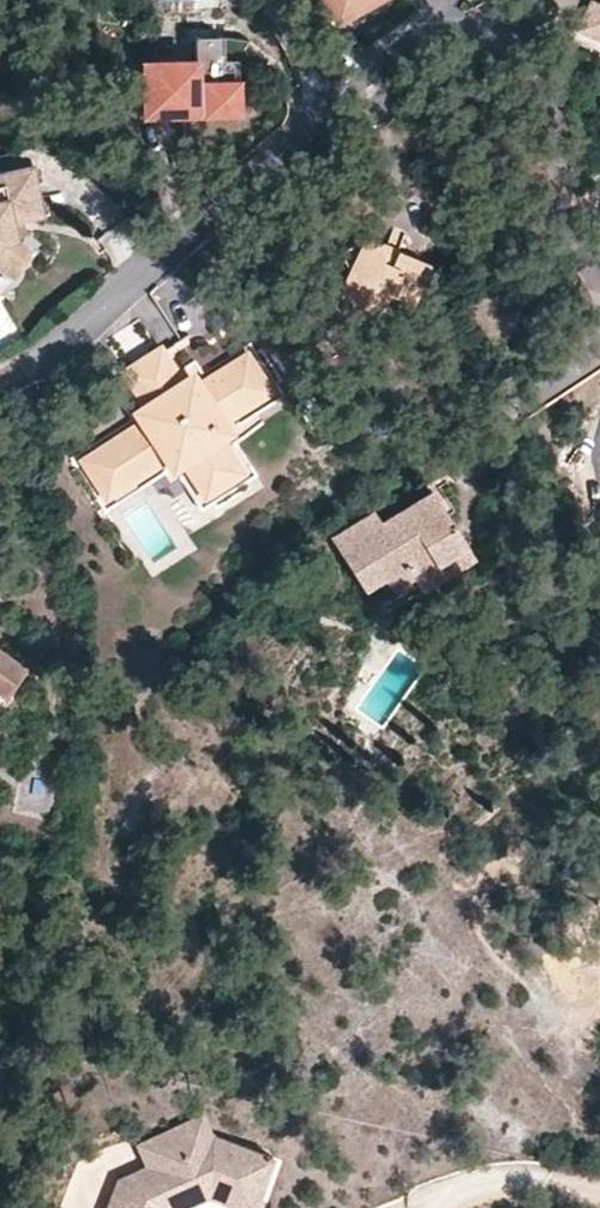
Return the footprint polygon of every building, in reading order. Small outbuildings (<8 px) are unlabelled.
[(325,2),(336,20),(345,15),(336,0),(329,0),(325,2)] [(345,15),(373,0),(336,0),(345,15)] [(595,8),(582,39),(599,46),(599,9),(595,8)] [(162,107),(162,119),(226,117),(225,106),(247,106),(246,83),(234,83),(233,63),(219,63),(218,39),(191,40),(192,65),(140,66),(141,108),(162,107)] [(162,107),(141,108),(141,119),(162,119),(162,107)] [(18,271),(31,248),(16,238),(12,223),(41,214),(30,165),(0,171),(0,259),(18,271)] [(378,245),(379,243),(369,239),(339,250),(346,267),(340,285),(363,294),(367,303),(381,308),(387,294),(410,303),(427,264),(395,250),(389,264),(380,261),(382,253),(378,245)] [(395,250),(379,243),(378,245),(382,253),(380,261),(389,264),(395,250)] [(363,294),(340,285),(336,296),(358,306),(363,294)] [(125,373),(136,392),(168,372),(155,352),(125,373)] [(153,419),(101,452),(120,483),(172,450),(187,473),(217,453),(205,433),(261,394),(241,363),(185,397),(168,372),(136,392),(153,419)] [(120,483),(101,452),(84,463),(103,493),(120,483)] [(217,453),(187,473),(203,497),(233,478),(217,453)] [(438,486),(430,492),(443,513),(452,509),(438,486)] [(361,588),(382,577),(392,571),(400,582),(463,545),(443,513),(430,492),(379,521),(373,512),(331,539),(361,588)] [(392,571),(382,577),(397,601),(469,556),(463,545),(400,582),(392,571)] [(4,700),(26,668),(0,650),(0,697),(4,700)] [(181,1124),(189,1146),(150,1161),(122,1172),(107,1207),(161,1207),(165,1198),(207,1183),(228,1192),(243,1172),(261,1179),(271,1157),(219,1134),(212,1137),(203,1115),(181,1124)] [(189,1146),(181,1124),(142,1139),(150,1161),(189,1146)] [(161,1207),(183,1207),(208,1199),(230,1207),(249,1207),(261,1179),(243,1172),(228,1192),(207,1183),(165,1198),(161,1207)]
